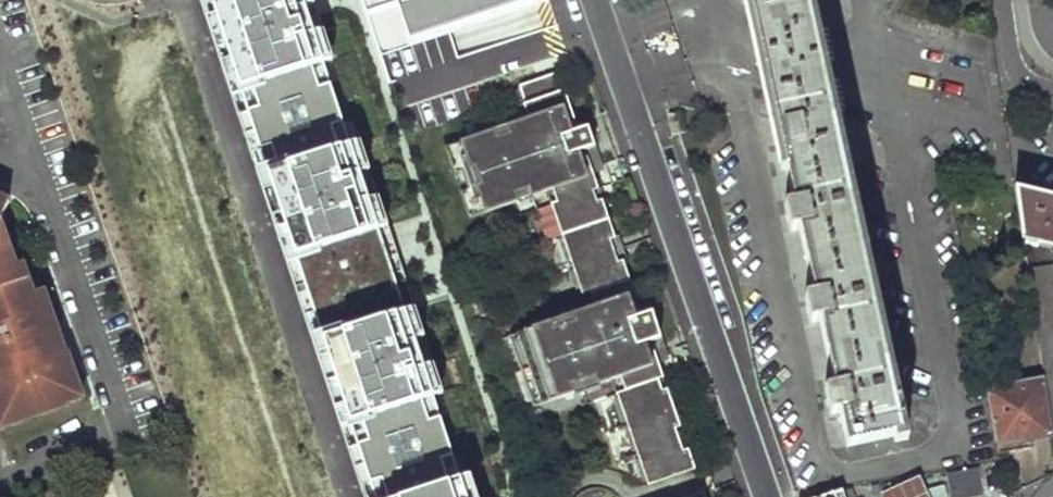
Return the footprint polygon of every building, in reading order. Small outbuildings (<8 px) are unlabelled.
[(215,9),(243,96),(298,79),(289,50),(316,42),(303,0),(244,0),(215,9)] [(316,9),(311,10),(328,65),(395,43),(387,16),(392,15),(387,0),(313,0),(316,9)] [(408,42),(541,0),(395,0),(408,42)] [(757,56),(790,208),(781,211),(786,236),(795,234),(810,299),(801,301),(806,327),(816,326),(830,391),(820,393),(825,417),(836,416),(844,450),(897,437),(817,72),(804,12),(802,0),(745,0),(757,56)] [(495,136),(447,152),(469,222),(546,196),(586,316),(573,320),(575,328),(552,336),(549,328),(500,344),(524,413),(572,397),(570,389),(593,381),(596,389),(609,385),(645,490),(692,474),(686,455),(681,457),(673,434),(678,432),(665,394),(660,396),(656,384),(662,383),(654,361),(648,364),(643,348),(660,343),(651,316),(634,322),(633,319),(640,317),(622,265),(617,267),(609,244),(614,243),(602,204),(596,206),(593,196),(598,194),(593,179),(587,180),(579,157),(595,151),(589,131),(572,137),(570,130),(576,128),(565,95),(563,97),(557,78),(520,90),(526,108),(518,111),(523,126),(508,131),(511,139),(497,143),(495,136)] [(331,97),(252,123),(270,177),(349,151),(331,97)] [(680,112),(668,114),(671,135),(684,132),(680,112)] [(508,131),(495,136),(497,143),(511,139),(508,131)] [(603,175),(595,151),(579,157),(587,180),(603,175)] [(360,177),(277,204),(305,289),(388,263),(360,177)] [(1022,237),(1052,245),(1052,197),(1013,187),(1022,237)] [(602,204),(598,194),(593,196),(596,206),(602,204)] [(9,203),(0,199),(0,221),(9,203)] [(67,405),(67,403),(82,398),(66,353),(64,354),(54,323),(43,290),(32,294),(26,296),(15,266),(3,230),(0,229),(0,429),(67,405)] [(614,243),(609,244),(617,267),(622,265),(626,264),(618,241),(614,243)] [(15,266),(26,296),(32,294),(22,263),(15,266)] [(1052,449),(1052,264),(1024,269),(1042,369),(1042,379),(1051,438),(1052,449)] [(361,275),(306,293),(329,361),(356,352),(358,358),(409,341),(407,336),(410,335),(389,272),(363,281),(361,275)] [(573,320),(549,328),(552,336),(575,328),(573,320)] [(664,358),(660,343),(643,348),(648,364),(654,361),(664,358)] [(414,345),(332,372),(358,457),(441,430),(414,345)] [(1051,438),(1042,379),(990,384),(990,379),(985,381),(996,453),(1032,446),(1032,439),(1051,438)] [(572,397),(596,389),(593,381),(570,389),(572,397)] [(665,394),(662,383),(656,384),(660,396),(665,394)] [(686,455),(678,432),(673,434),(681,457),(686,455)] [(368,483),(372,496),(463,496),(449,456),(368,483)] [(879,493),(881,496),(930,496),(920,474),(879,493)]
